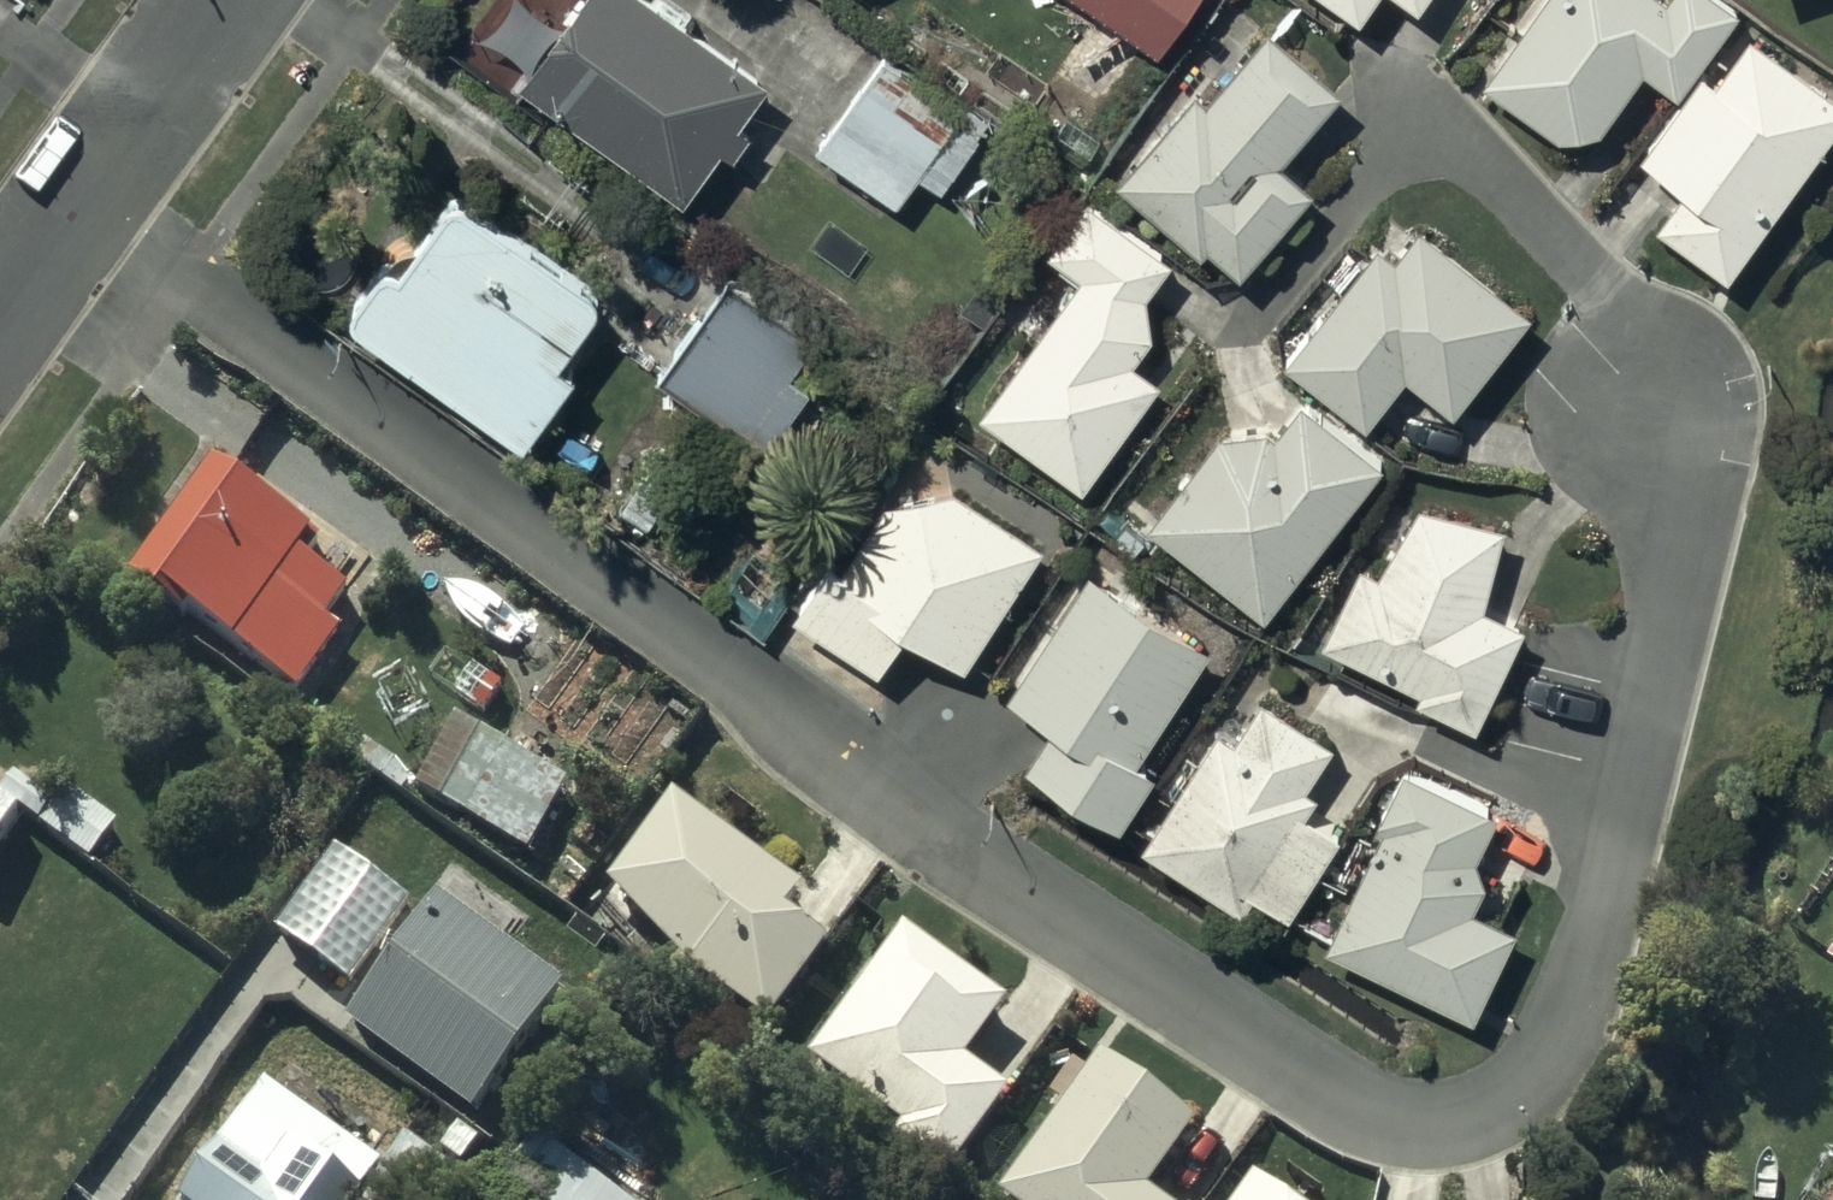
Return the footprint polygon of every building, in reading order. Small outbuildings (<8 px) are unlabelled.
[(518,88),(684,210),(719,162),(727,167),(747,140),(740,136),(772,93),(645,0),(583,0),(518,88)] [(1162,56),(1198,0),(1074,0),(1162,56)] [(1358,28),(1378,0),(1321,0),(1358,28)] [(1416,18),(1430,0),(1392,0),(1416,18)] [(1482,88),(1557,145),(1594,142),(1643,77),(1676,102),(1740,16),(1719,0),(1671,0),(1665,8),(1655,0),(1516,0),(1537,15),(1482,88)] [(1196,99),(1117,189),(1201,263),(1208,254),(1238,280),(1312,197),(1278,168),(1340,99),(1269,36),(1205,107),(1196,99)] [(1642,166),(1684,196),(1657,234),(1729,285),(1832,141),(1832,105),(1746,43),(1711,91),(1700,84),(1642,166)] [(882,59),(816,157),(895,210),(914,181),(939,197),(977,140),(956,126),(964,114),(882,59)] [(1148,350),(1144,302),(1172,264),(1090,203),(1048,259),(1082,284),(981,421),(1082,496),(1158,394),(1131,373),(1148,350)] [(383,259),(341,321),(528,452),(573,387),(561,378),(607,313),(451,204),(403,273),(383,259)] [(1347,255),(1292,325),(1305,335),(1280,366),(1366,434),(1406,383),(1451,419),(1527,322),(1416,234),(1392,264),(1376,252),(1364,268),(1347,255)] [(730,283),(657,382),(765,461),(811,399),(793,385),(820,349),(730,283)] [(1276,441),(1220,442),(1148,534),(1263,624),(1382,472),(1301,409),(1276,441)] [(202,480),(125,596),(295,709),(341,640),(329,632),(351,600),(305,569),(315,556),(202,480)] [(960,678),(1042,555),(951,494),(884,511),(841,575),(830,568),(794,622),(876,677),(901,639),(960,678)] [(1485,617),(1506,532),(1422,512),(1376,578),(1360,570),(1322,649),(1419,696),(1415,705),(1474,734),(1522,635),(1485,617)] [(1088,577),(1004,702),(1050,733),(1024,772),(1117,834),(1156,777),(1135,763),(1207,657),(1088,577)] [(1217,737),(1140,851),(1241,919),(1252,903),(1287,926),(1338,849),(1303,826),(1317,804),(1305,796),(1335,752),(1261,702),(1231,747),(1217,737)] [(450,731),(413,796),(531,863),(568,798),(450,731)] [(1483,890),(1475,861),(1494,822),(1403,777),(1375,834),(1383,838),(1325,955),(1472,1027),(1516,935),(1471,913),(1483,890)] [(800,903),(668,808),(607,893),(688,984),(766,1040),(829,952),(787,922),(800,903)] [(16,822),(0,812),(0,846),(16,822)] [(324,860),(267,942),(345,996),(402,914),(324,860)] [(429,910),(339,1035),(470,1130),(560,1004),(429,910)] [(861,994),(805,1072),(900,1139),(893,1149),(946,1187),(1005,1105),(959,1073),(1003,1013),(901,941),(882,968),(868,958),(849,985),(861,994)] [(1098,1072),(1005,1199),(1148,1199),(1191,1139),(1098,1072)] [(189,1199),(367,1199),(384,1174),(260,1092),(189,1199)] [(502,1183),(523,1199),(617,1199),(539,1137),(502,1183)] [(1277,1185),(1266,1199),(1298,1199),(1277,1185)]
